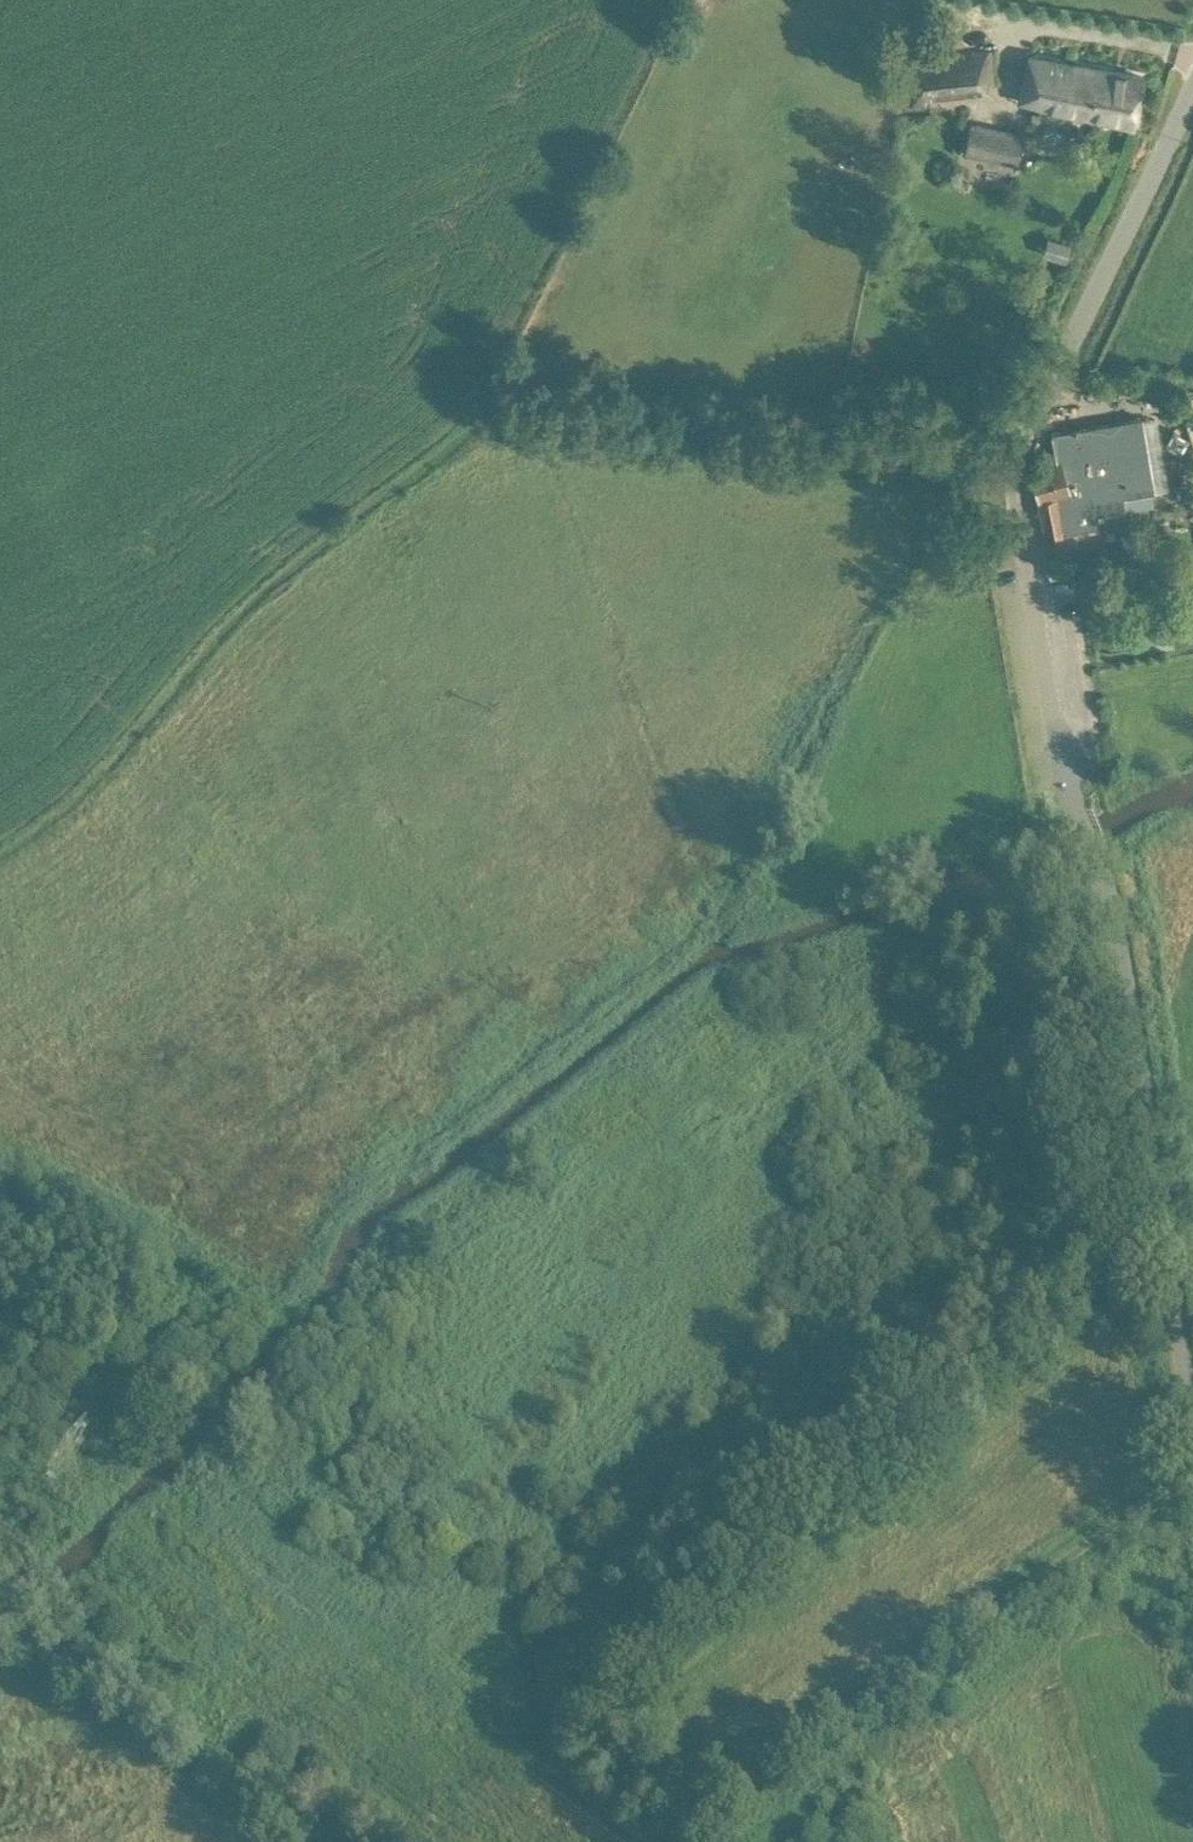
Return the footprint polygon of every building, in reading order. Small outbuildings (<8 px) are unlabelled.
[(911,106),(928,104),(927,98),(990,90),(988,83),(995,82),(991,48),(906,58),(911,106)] [(1026,53),(1022,75),(1033,77),(1027,107),(1078,117),(1078,115),(1110,121),(1134,126),(1144,76),(1120,72),(1037,56),(1026,53)] [(968,138),(965,155),(1018,166),(1024,132),(971,122),(968,138)] [(1058,462),(1031,471),(1039,499),(1040,508),(1046,537),(1081,530),(1124,522),(1120,498),(1152,491),(1139,417),(1052,432),(1058,462)]
